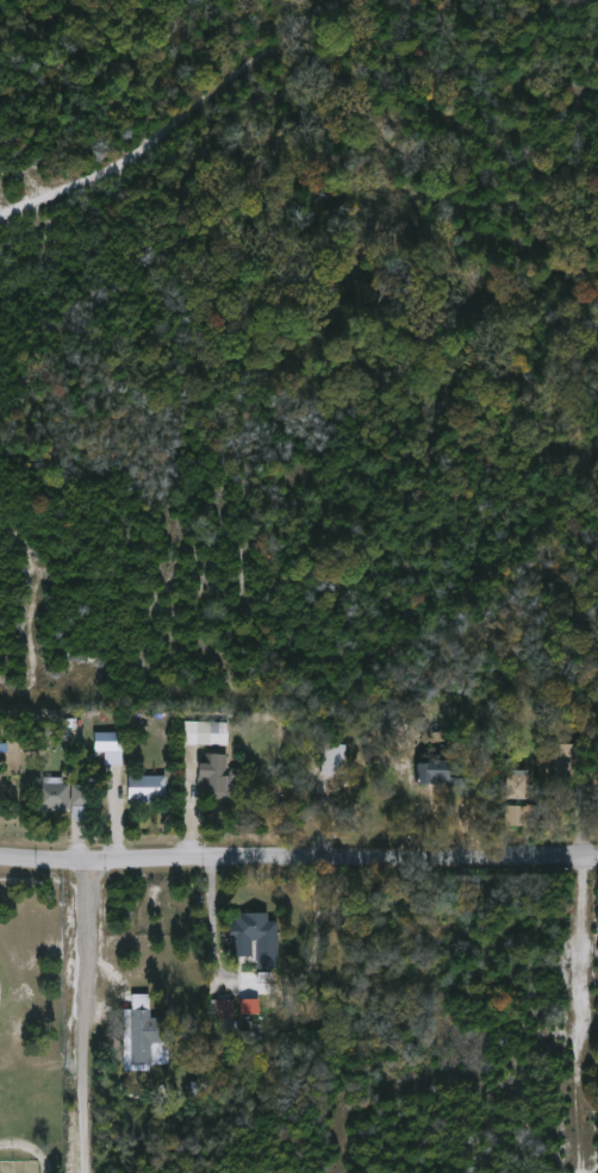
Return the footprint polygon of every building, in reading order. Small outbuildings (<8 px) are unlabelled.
[(226,745),(182,745),(182,723),(226,723),(226,745)] [(122,753),(93,753),(93,732),(122,732),(122,753)] [(343,775),(322,774),(323,744),(344,745),(343,775)] [(226,755),(226,798),(198,798),(198,755),(226,755)] [(417,786),(417,760),(467,760),(467,786),(417,786)] [(525,800),(503,800),(503,775),(525,775),(525,800)] [(126,776),(164,776),(164,800),(126,800),(126,776)] [(37,785),(86,784),(86,809),(77,810),(77,818),(71,818),(71,810),(38,810),(37,785)] [(231,946),(231,923),(267,923),(267,946),(231,946)] [(231,1021),(212,1021),(212,1003),(231,1003),(231,1021)] [(124,1072),(125,1009),(152,1009),(151,1073),(124,1072)]
